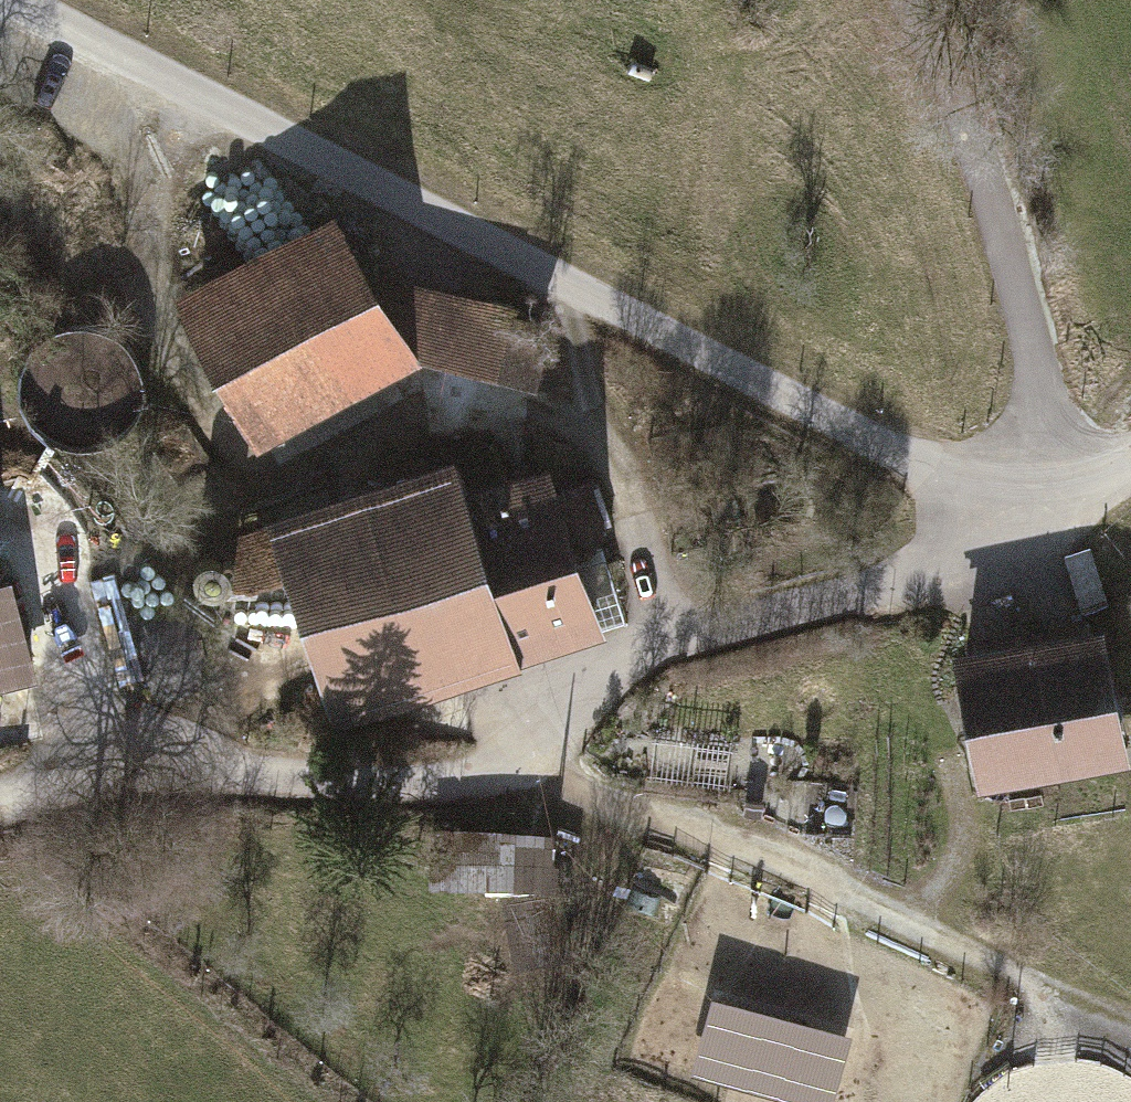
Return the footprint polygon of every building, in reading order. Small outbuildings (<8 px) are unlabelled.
[(377,269),(342,207),(179,292),(261,447),(424,357),(541,387),(552,337),(515,328),(522,304),(377,269)] [(124,331),(30,380),(63,442),(157,393),(124,331)] [(293,575),(338,718),(614,632),(582,531),(604,525),(590,482),(564,490),(555,461),(471,487),(461,454),(271,513),(274,520),(231,533),(248,589),(293,575)] [(213,594),(219,594),(225,593),(230,590),(234,586),(236,580),(236,574),(235,568),(231,563),(226,560),(221,558),(215,558),(209,560),(204,564),(201,569),(200,575),(200,581),(203,586),(207,591),(213,594)] [(33,671),(9,576),(0,578),(0,679),(33,671)] [(1102,627),(953,654),(977,792),(1126,765),(1102,627)] [(320,703),(279,713),(285,734),(325,723),(320,703)] [(419,718),(368,718),(368,741),(419,741),(419,718)] [(492,886),(493,828),(434,828),(433,886),(492,886)] [(560,847),(519,846),(518,887),(559,888),(560,847)] [(561,907),(507,919),(518,967),(571,955),(561,907)] [(717,996),(695,1070),(808,1101),(833,1101),(852,1034),(717,996)]
